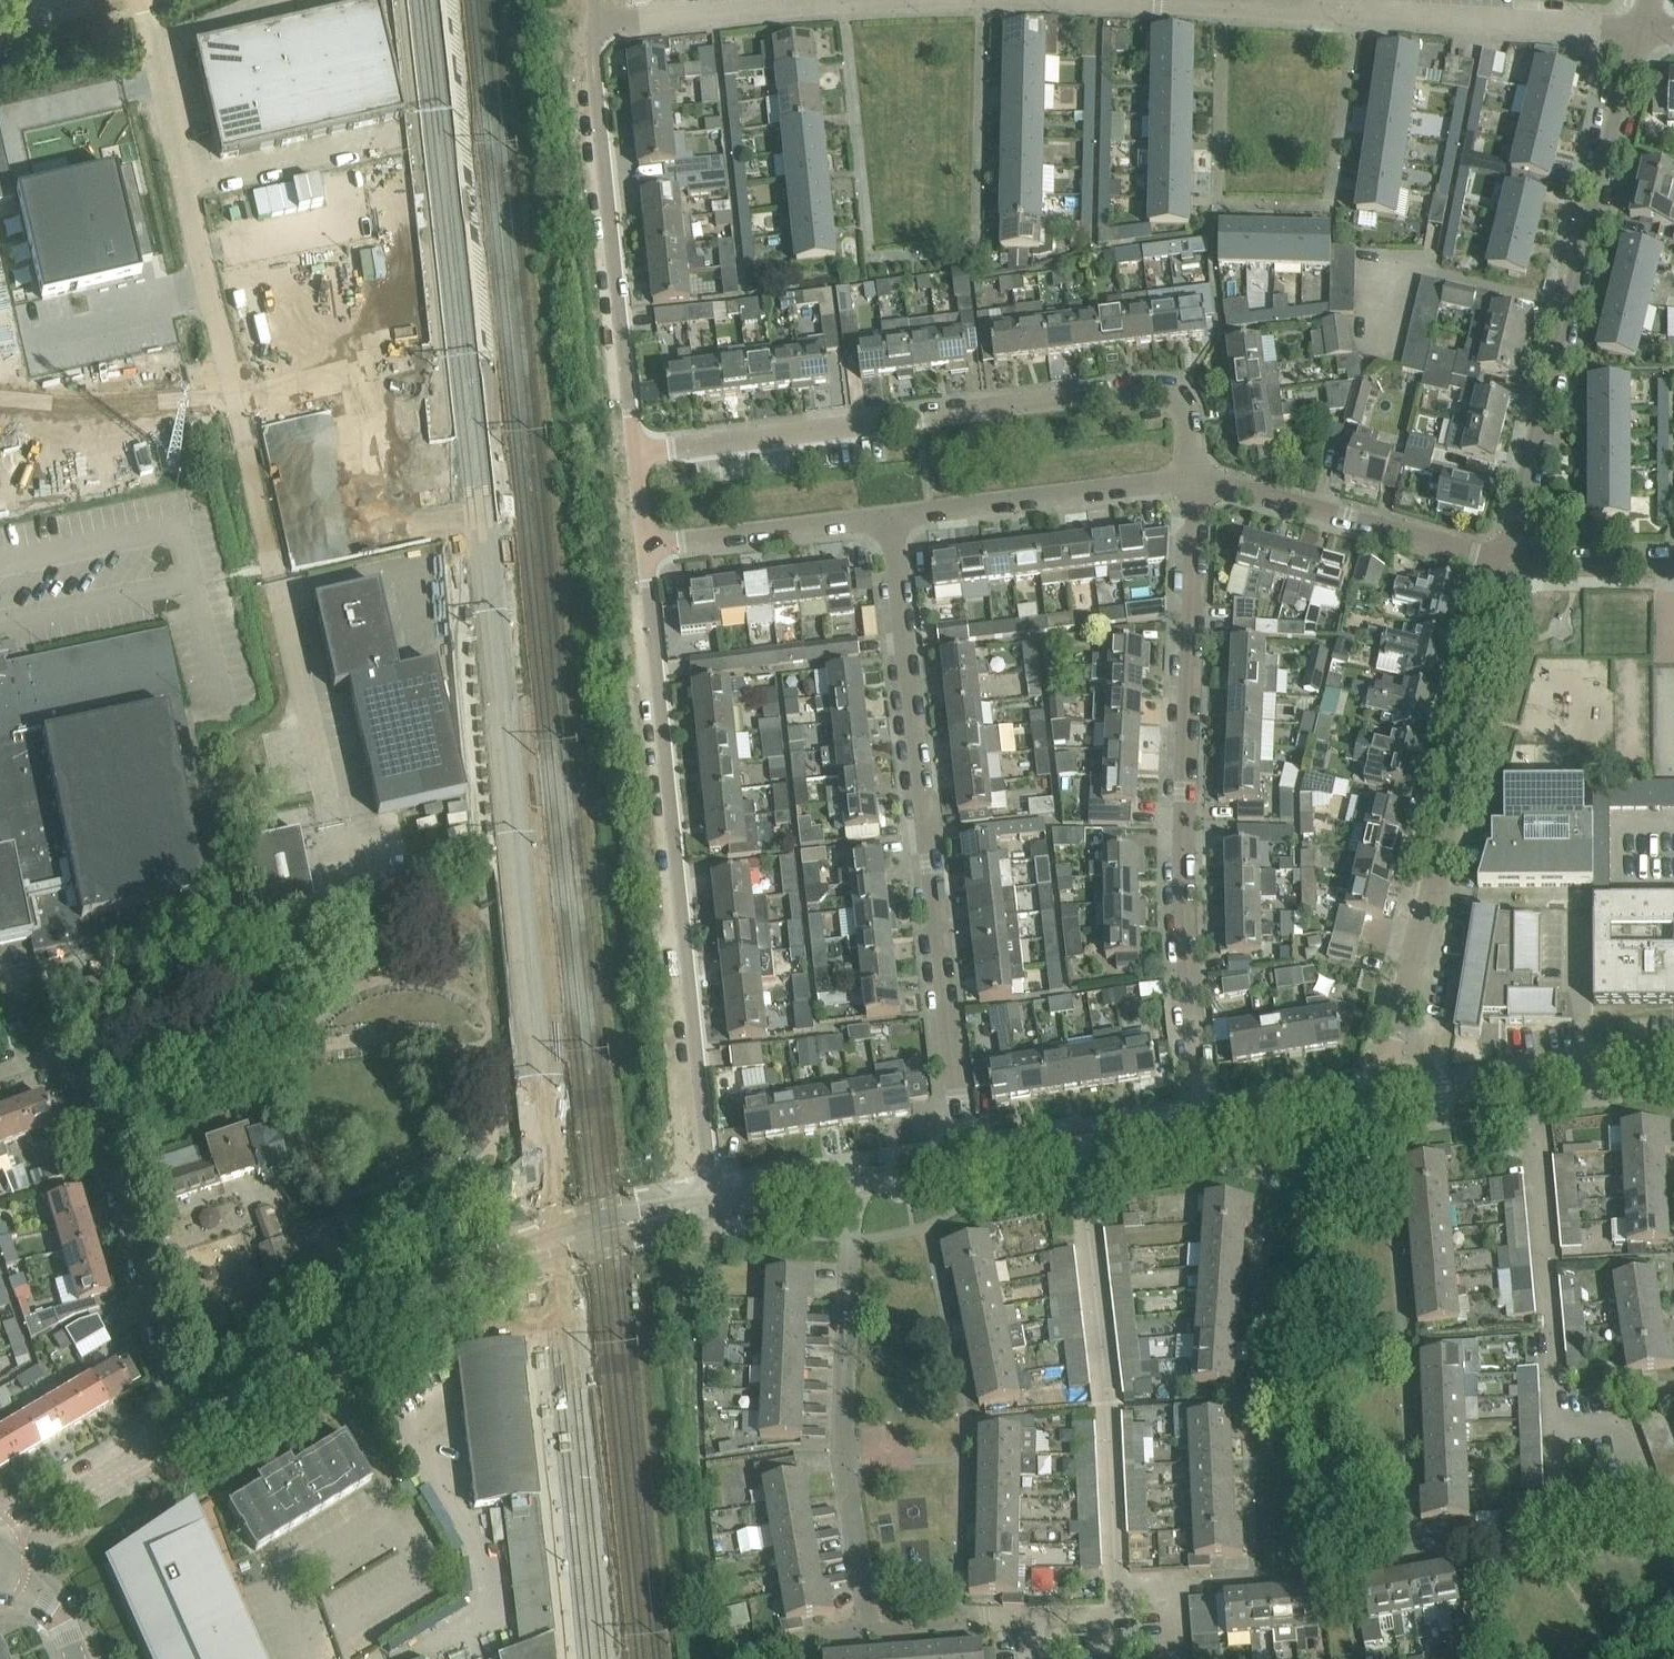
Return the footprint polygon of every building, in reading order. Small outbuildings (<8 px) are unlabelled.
[(378,7),(195,49),(220,159),(403,117),(378,7)] [(1007,30),(1006,57),(1044,58),(1056,59),(1058,59),(1058,21),(1007,19),(1007,30)] [(1082,59),(1096,60),(1097,32),(1083,31),(1082,59)] [(1116,60),(1116,54),(1117,32),(1103,32),(1103,59),(1116,60)] [(1192,61),(1193,34),(1154,33),(1154,61),(1192,61)] [(796,39),(796,41),(774,43),(777,71),(816,67),(813,39),(806,40),(806,38),(796,39)] [(640,44),(641,57),(628,58),(631,86),(679,81),(685,81),(684,68),(666,69),(664,56),(670,55),(669,41),(640,44)] [(724,77),(738,75),(735,48),(722,49),(724,77)] [(1428,73),(1417,72),(1419,54),(1381,49),(1377,76),(1415,82),(1426,83),(1428,73)] [(700,79),(716,78),(713,50),(697,52),(700,79)] [(1478,78),(1491,81),(1496,54),(1483,51),(1478,78)] [(1044,86),(1044,58),(1006,57),(1005,85),(1044,86)] [(1458,89),(1469,91),(1474,63),(1448,58),(1442,87),(1458,89)] [(1085,87),(1095,87),(1096,60),(1082,59),(1082,60),(1086,60),(1085,87)] [(1113,61),(1116,61),(1116,60),(1103,59),(1102,87),(1113,87),(1113,61)] [(1192,89),(1192,61),(1154,61),(1153,88),(1192,89)] [(1569,100),(1575,73),(1538,64),(1533,85),(1531,91),(1569,100)] [(818,94),(816,67),(777,71),(780,98),(818,94)] [(739,103),(736,77),(738,76),(738,75),(724,77),(727,104),(739,103)] [(1411,109),(1415,82),(1377,76),(1373,104),(1411,109)] [(1653,118),(1668,119),(1668,126),(1673,126),(1673,77),(1670,77),(1669,91),(1655,91),(1653,118)] [(716,78),(700,79),(702,91),(717,90),(716,78)] [(1478,78),(1472,106),(1483,108),(1488,81),(1491,82),(1491,81),(1478,78)] [(679,81),(631,86),(634,114),(671,110),(678,109),(676,94),(680,94),(679,81)] [(1043,114),(1044,86),(1005,85),(1005,113),(1043,114)] [(1095,115),(1095,87),(1085,87),(1084,115),(1095,115)] [(1102,87),(1101,114),(1112,114),(1113,87),(1102,87)] [(1191,117),(1192,89),(1153,88),(1152,116),(1191,117)] [(1458,89),(1453,115),(1463,117),(1469,91),(1458,89)] [(1531,91),(1524,118),(1562,127),(1569,100),(1531,91)] [(818,94),(780,98),(783,126),(821,122),(818,94)] [(739,103),(727,104),(730,132),(741,130),(739,103)] [(1407,137),(1411,109),(1373,104),(1369,131),(1407,137)] [(1467,133),(1478,135),(1483,108),(1472,106),(1467,133)] [(674,137),(671,110),(634,114),(637,140),(674,137)] [(1042,141),(1043,114),(1005,113),(1004,140),(1042,141)] [(1084,142),(1094,143),(1095,115),(1084,115),(1076,114),(1075,123),(1084,123),(1084,142)] [(1101,114),(1101,141),(1111,142),(1125,142),(1125,115),(1112,114),(1101,114)] [(1448,143),(1458,145),(1463,117),(1453,115),(1448,143)] [(1191,145),(1191,117),(1152,116),(1152,143),(1191,145)] [(706,134),(707,134),(723,132),(721,118),(705,121),(706,134)] [(1524,118),(1517,145),(1556,154),(1562,127),(1524,118)] [(821,122),(783,126),(786,154),(824,149),(821,122)] [(733,159),(744,158),(741,130),(730,132),(733,159)] [(1369,131),(1365,159),(1403,164),(1407,137),(1369,131)] [(1462,162),(1461,169),(1471,171),(1472,163),(1478,135),(1467,133),(1461,162),(1462,162)] [(674,137),(637,140),(640,168),(662,166),(664,166),(676,165),(694,163),(694,155),(688,156),(685,136),(674,137)] [(1004,140),(1003,168),(1042,169),(1042,141),(1004,140)] [(1101,141),(1100,169),(1111,169),(1111,142),(1101,141)] [(1083,170),(1093,170),(1094,143),(1084,142),(1083,170)] [(1151,171),(1190,172),(1191,145),(1152,143),(1151,171)] [(1443,170),(1453,172),(1458,145),(1448,143),(1443,170)] [(1510,172),(1549,181),(1556,154),(1517,145),(1510,172)] [(827,177),(824,149),(786,154),(789,181),(827,177)] [(736,187),(747,185),(744,158),(733,159),(736,187)] [(401,159),(383,163),(385,172),(403,168),(401,159)] [(1365,159),(1361,186),(1399,192),(1403,164),(1365,159)] [(676,165),(664,166),(665,179),(711,174),(709,161),(694,163),(676,165)] [(1643,166),(1636,192),(1673,201),(1673,173),(1643,166)] [(1042,169),(1003,168),(1003,196),(1041,197),(1042,169)] [(1121,197),(1122,182),(1110,182),(1111,169),(1100,169),(1100,196),(1121,197)] [(62,199),(19,209),(40,300),(87,289),(84,276),(152,261),(131,170),(59,186),(62,199)] [(1057,197),(1093,198),(1093,170),(1083,170),(1082,195),(1057,195),(1057,197)] [(1434,197),(1447,199),(1453,172),(1443,170),(1438,197),(1434,196),(1434,197)] [(1189,200),(1190,172),(1151,171),(1151,198),(1189,200)] [(726,173),(711,174),(665,179),(645,181),(647,194),(679,191),(679,192),(688,191),(689,196),(728,192),(726,173)] [(789,181),(792,209),(830,205),(827,177),(789,181)] [(1458,177),(1453,203),(1464,206),(1465,199),(1469,179),(1459,177),(1458,177)] [(0,182),(0,204),(13,201),(8,180),(0,182)] [(739,214),(750,213),(747,185),(736,187),(739,214)] [(1357,213),(1395,219),(1399,192),(1361,186),(1357,213)] [(1539,224),(1545,196),(1507,187),(1501,214),(1539,224)] [(682,220),(679,192),(679,191),(647,194),(642,195),(645,223),(682,220)] [(471,225),(479,224),(476,192),(468,193),(471,225)] [(1636,192),(1630,217),(1673,228),(1673,201),(1636,192)] [(1003,196),(1002,223),(1040,224),(1041,197),(1003,196)] [(1121,197),(1100,196),(1098,245),(1153,239),(1151,227),(1150,227),(1150,226),(1109,231),(1110,198),(1121,198),(1121,197)] [(1082,225),(1092,226),(1093,198),(1057,197),(1057,205),(1082,206),(1082,225)] [(1434,197),(1429,225),(1442,227),(1447,199),(1434,197)] [(422,198),(414,199),(418,231),(425,230),(422,198)] [(1150,226),(1150,227),(1151,227),(1189,228),(1189,200),(1151,198),(1150,226)] [(1448,231),(1459,233),(1464,206),(1453,203),(1448,231)] [(833,232),(830,205),(792,209),(795,236),(833,232)] [(742,242),(753,240),(766,239),(764,230),(752,232),(750,213),(739,214),(742,242)] [(731,214),(715,216),(716,228),(732,226),(733,226),(731,214)] [(1532,251),(1539,224),(1501,214),(1494,242),(1532,251)] [(682,220),(645,223),(648,249),(685,246),(693,245),(690,219),(682,220)] [(1002,223),(1001,251),(1006,251),(1023,252),(1033,252),(1034,252),(1034,259),(1040,260),(1053,256),(1053,225),(1040,224),(1002,223)] [(1086,251),(1087,251),(1092,250),(1092,226),(1082,225),(1081,251),(1086,251)] [(1220,228),(1219,250),(1219,266),(1247,267),(1248,229),(1220,228)] [(1247,267),(1275,267),(1275,229),(1248,229),(1247,267)] [(1303,268),(1303,230),(1275,229),(1275,267),(1303,268)] [(1331,261),(1331,247),(1331,230),(1303,230),(1303,268),(1331,269),(1331,261)] [(1459,233),(1448,231),(1442,259),(1453,261),(1459,233)] [(797,264),(836,260),(833,232),(795,236),(797,264)] [(753,240),(742,242),(745,269),(756,268),(753,240)] [(1204,240),(1181,243),(1183,258),(1184,263),(1195,262),(1195,256),(1206,254),(1204,240)] [(1525,278),(1532,251),(1494,242),(1488,269),(1525,278)] [(1168,245),(1170,260),(1183,258),(1181,243),(1169,245),(1168,245)] [(1662,252),(1624,243),(1618,270),(1655,279),(1662,252)] [(685,246),(648,249),(651,277),(695,273),(705,272),(704,261),(696,262),(695,245),(693,245),(685,246)] [(1168,245),(1154,247),(1155,261),(1170,260),(1168,245)] [(1355,261),(1356,248),(1331,247),(1331,261),(1355,261)] [(1114,252),(1115,262),(1116,266),(1141,263),(1140,249),(1114,252)] [(1116,266),(1115,262),(1114,252),(1103,253),(1105,268),(1116,266)] [(720,271),(738,269),(736,255),(719,257),(720,271)] [(1355,275),(1355,261),(1331,261),(1331,269),(1330,275),(1355,275)] [(738,269),(720,271),(721,282),(739,280),(738,269)] [(1063,271),(1065,286),(1079,285),(1077,270),(1063,271)] [(1618,270),(1611,297),(1648,306),(1655,279),(1618,270)] [(1065,286),(1063,271),(1052,273),(1054,288),(1065,286)] [(971,296),(968,272),(953,273),(956,298),(971,296)] [(695,273),(651,277),(654,305),(691,301),(688,274),(695,273)] [(1355,289),(1355,275),(1330,275),(1330,288),(1355,289)] [(931,291),(929,276),(917,278),(918,293),(931,291)] [(1022,276),(1010,278),(1012,293),(1024,291),(1022,276)] [(1012,293),(1011,284),(1010,278),(999,279),(1001,295),(1012,293)] [(1443,297),(1446,284),(1422,278),(1419,291),(1443,297)] [(906,312),(903,282),(892,283),(896,313),(906,312)] [(879,298),(878,283),(864,285),(866,300),(879,298)] [(1446,284),(1443,297),(1441,306),(1472,313),(1471,318),(1474,319),(1469,336),(1522,349),(1530,318),(1497,310),(1500,297),(1446,284)] [(1210,287),(1174,292),(1176,308),(1180,339),(1208,336),(1205,318),(1213,317),(1210,287)] [(840,317),(854,315),(850,288),(836,289),(840,317)] [(1354,302),(1355,289),(1330,288),(1330,302),(1354,302)] [(791,296),(793,306),(793,309),(819,305),(822,321),(836,319),(832,290),(791,296)] [(1440,310),(1441,306),(1443,297),(1419,291),(1416,304),(1440,310)] [(1148,295),(1146,295),(1152,343),(1180,339),(1176,308),(1174,292),(1148,295)] [(1146,295),(1120,299),(1126,346),(1152,343),(1146,295)] [(793,309),(793,306),(791,296),(780,297),(782,311),(793,309)] [(1642,333),(1648,306),(1611,297),(1604,324),(1642,333)] [(1120,299),(1107,300),(1109,316),(1095,318),(1099,349),(1126,346),(1120,299)] [(750,301),(738,303),(740,316),(741,324),(756,322),(756,318),(767,316),(765,300),(750,301)] [(1330,302),(1330,305),(1329,305),(1329,316),(1330,316),(1330,315),(1354,315),(1354,302),(1330,302)] [(713,305),(713,307),(715,324),(730,322),(729,318),(740,316),(738,303),(727,305),(713,305)] [(1095,318),(1085,319),(1083,303),(1069,306),(1070,321),(1069,321),(1073,353),(1099,349),(1095,318)] [(1436,323),(1440,310),(1416,304),(1413,318),(1436,323)] [(1329,305),(1302,308),(1303,319),(1329,316),(1329,305)] [(1014,311),(1020,359),(1046,356),(1040,306),(1029,307),(1029,309),(1014,311)] [(1046,356),(1073,353),(1069,321),(1045,324),(1042,306),(1040,306),(1046,356)] [(699,307),(686,308),(688,324),(688,325),(701,323),(699,307)] [(688,325),(688,324),(686,308),(654,312),(656,328),(688,325)] [(1302,308),(1274,312),(1275,323),(1303,319),(1302,308)] [(1014,311),(978,315),(977,315),(982,351),(993,349),(995,362),(1020,359),(1014,311)] [(1274,312),(1246,316),(1247,326),(1275,323),(1274,312)] [(940,369),(950,368),(951,374),(969,372),(966,352),(978,351),(974,315),(934,320),(940,369)] [(1246,316),(1225,318),(1227,329),(1247,326),(1246,316)] [(1433,336),(1436,323),(1413,318),(1409,331),(1433,336)] [(934,320),(921,322),(908,323),(910,341),(914,372),(940,369),(934,320)] [(1327,357),(1336,356),(1351,355),(1347,320),(1323,323),(1327,357)] [(908,323),(883,326),(885,344),(888,376),(897,375),(898,381),(914,379),(914,372),(910,341),(908,323)] [(1598,351),(1635,361),(1642,333),(1604,324),(1598,351)] [(1430,350),(1433,336),(1409,331),(1406,344),(1430,350)] [(1426,371),(1479,384),(1482,370),(1515,378),(1522,349),(1469,336),(1465,354),(1458,353),(1458,355),(1431,349),(1426,371)] [(825,339),(798,343),(800,353),(799,353),(804,391),(808,391),(808,386),(830,383),(825,339)] [(1231,370),(1262,367),(1259,340),(1227,344),(1231,370)] [(885,344),(857,348),(861,379),(888,376),(885,344)] [(1427,363),(1430,350),(1406,344),(1403,357),(1427,363)] [(771,348),(744,351),(750,393),(776,390),(773,357),(771,348)] [(691,351),(678,353),(680,368),(666,370),(668,383),(670,400),(670,403),(697,400),(691,351)] [(720,363),(694,367),(692,351),(691,351),(697,400),(724,396),(720,363)] [(744,351),(719,355),(720,363),(724,396),(750,393),(744,351)] [(776,390),(798,387),(799,392),(804,391),(799,353),(773,357),(776,390)] [(1349,383),(1358,382),(1363,381),(1359,354),(1351,355),(1336,356),(1338,374),(1348,372),(1349,383)] [(1403,357),(1400,370),(1424,376),(1427,363),(1403,357)] [(1234,397),(1268,393),(1280,391),(1277,365),(1262,367),(1231,370),(1234,397)] [(1469,425),(1502,433),(1509,402),(1476,394),(1479,384),(1426,371),(1421,388),(1448,394),(1450,388),(1463,391),(1460,405),(1473,408),(1469,425)] [(1629,409),(1629,381),(1590,381),(1590,409),(1629,409)] [(1344,423),(1345,424),(1362,428),(1373,387),(1358,383),(1358,382),(1349,383),(1341,384),(1345,411),(1347,411),(1344,423)] [(1658,409),(1668,409),(1668,382),(1658,382),(1658,409)] [(668,383),(640,386),(642,403),(670,400),(668,383)] [(1329,412),(1330,412),(1330,413),(1345,411),(1341,384),(1326,386),(1329,412)] [(1280,391),(1268,393),(1234,397),(1237,423),(1270,419),(1295,416),(1293,405),(1282,406),(1280,391)] [(1629,437),(1629,409),(1590,409),(1590,437),(1629,437)] [(1668,409),(1658,409),(1658,437),(1668,437),(1668,409)] [(1330,412),(1329,412),(1315,414),(1319,441),(1327,440),(1331,423),(1330,413),(1330,412)] [(1295,416),(1270,419),(1237,423),(1241,451),(1258,449),(1260,462),(1276,460),(1272,433),(1285,431),(1283,419),(1295,418),(1295,416)] [(1451,439),(1449,451),(1462,454),(1462,455),(1473,457),(1495,463),(1502,433),(1469,425),(1456,421),(1451,439)] [(1351,460),(1345,482),(1382,492),(1383,488),(1396,492),(1397,492),(1403,469),(1402,469),(1405,458),(1392,455),(1393,452),(1374,447),(1378,434),(1359,429),(1359,430),(1351,460)] [(1437,442),(1410,435),(1406,453),(1433,460),(1437,442)] [(1590,437),(1590,464),(1629,464),(1629,437),(1590,437)] [(1668,437),(1658,437),(1658,464),(1668,464),(1668,437)] [(1405,458),(1402,469),(1403,469),(1429,476),(1433,460),(1406,453),(1405,458)] [(1629,492),(1629,464),(1590,464),(1590,492),(1629,492)] [(1668,464),(1658,464),(1658,492),(1668,492),(1668,464)] [(1430,489),(1442,491),(1437,514),(1463,520),(1465,513),(1477,516),(1479,511),(1483,512),(1486,497),(1482,496),(1484,488),(1433,476),(1430,489)] [(1629,520),(1629,492),(1590,492),(1590,520),(1629,520)] [(1668,492),(1658,492),(1658,520),(1668,520),(1668,492)] [(1126,533),(1116,535),(1120,567),(1168,561),(1170,531),(1168,531),(1168,533),(1145,535),(1144,531),(1126,533)] [(1116,535),(1090,538),(1095,571),(1108,569),(1110,584),(1122,583),(1122,581),(1120,567),(1116,535)] [(1246,536),(1237,569),(1250,572),(1242,600),(1259,601),(1260,591),(1261,581),(1272,539),(1269,538),(1267,542),(1246,536)] [(1096,582),(1095,571),(1090,538),(1063,541),(1069,585),(1096,582)] [(1272,539),(1261,581),(1260,591),(1270,594),(1274,579),(1287,582),(1295,550),(1277,545),(1278,540),(1272,539)] [(1063,541),(1037,544),(1041,577),(1043,589),(1069,585),(1063,541)] [(1012,548),(1016,577),(1016,581),(1041,577),(1037,544),(1012,548)] [(1287,582),(1285,591),(1299,595),(1297,601),(1310,605),(1323,558),(1314,555),(1313,550),(1302,547),(1299,551),(1295,550),(1287,582)] [(1016,581),(1016,577),(1012,548),(984,551),(988,584),(1016,581)] [(933,577),(916,579),(918,593),(962,587),(958,554),(948,556),(947,549),(930,551),(931,558),(933,577)] [(988,584),(984,551),(958,554),(962,587),(988,584)] [(1348,560),(1337,557),(1333,560),(1323,558),(1310,605),(1311,605),(1315,590),(1341,597),(1350,565),(1349,565),(1348,560)] [(1378,589),(1378,588),(1384,567),(1360,560),(1352,586),(1378,589)] [(827,616),(832,615),(854,613),(853,601),(849,568),(822,571),(827,616)] [(822,571),(796,574),(801,619),(827,616),(822,571)] [(801,619),(796,574),(769,578),(773,611),(799,607),(801,619)] [(1434,574),(1424,576),(1422,576),(1420,576),(1414,574),(1414,576),(1415,576),(1413,584),(1389,578),(1386,590),(1389,591),(1395,592),(1459,608),(1465,585),(1433,578),(1433,576),(1435,576),(1434,574)] [(769,578),(743,581),(747,614),(748,629),(775,625),(773,611),(769,578)] [(722,631),(720,617),(716,584),(706,586),(703,581),(692,583),(690,588),(689,588),(691,601),(678,603),(682,636),(722,631)] [(743,581),(716,584),(720,617),(747,614),(743,581)] [(378,586),(313,601),(333,689),(348,686),(378,815),(465,795),(435,664),(398,673),(378,586)] [(1389,591),(1386,590),(1382,589),(1380,601),(1392,603),(1409,608),(1406,619),(1454,630),(1459,608),(1395,592),(1389,591)] [(1258,611),(1259,601),(1242,600),(1234,600),(1234,609),(1258,611)] [(1125,608),(1127,623),(1165,617),(1165,613),(1164,603),(1138,607),(1138,606),(1125,608)] [(1127,623),(1125,608),(1113,609),(1115,624),(1127,623)] [(1233,622),(1257,623),(1258,611),(1234,609),(1233,622)] [(1072,615),(1074,629),(1087,628),(1085,614),(1074,616),(1073,614),(1072,615)] [(1046,618),(1048,633),(1074,629),(1072,615),(1046,618)] [(1021,621),(1023,636),(1048,633),(1046,618),(1021,621)] [(1023,636),(1021,621),(1007,623),(1009,638),(1023,636)] [(1233,622),(1233,635),(1257,636),(1257,623),(1233,622)] [(1257,623),(1257,636),(1277,637),(1277,623),(1257,623)] [(1277,637),(1304,638),(1305,624),(1277,623),(1277,637)] [(968,642),(966,624),(939,628),(940,645),(968,642)] [(994,624),(979,626),(981,641),(996,639),(994,624)] [(1305,624),(1304,638),(1317,639),(1317,625),(1305,624)] [(1405,627),(1402,638),(1385,634),(1366,628),(1363,640),(1446,661),(1452,639),(1419,630),(1405,627)] [(1150,662),(1151,646),(1144,646),(1144,645),(1134,644),(1135,628),(1107,632),(1109,643),(1110,643),(1110,657),(1093,656),(1093,669),(1143,672),(1143,661),(1150,662)] [(0,658),(0,946),(30,940),(33,954),(225,914),(211,846),(224,843),(216,805),(203,807),(166,631),(5,665),(4,659),(7,658),(7,656),(0,658)] [(1332,658),(1331,663),(1341,665),(1347,666),(1348,666),(1356,639),(1340,635),(1338,634),(1337,640),(1332,658)] [(1058,668),(1059,668),(1058,653),(1068,651),(1066,636),(1042,639),(1045,670),(1058,668)] [(832,661),(860,657),(858,639),(830,643),(832,661)] [(1363,640),(1363,641),(1382,646),(1375,672),(1403,679),(1404,674),(1441,684),(1446,661),(1363,640)] [(1265,643),(1255,642),(1233,641),(1231,669),(1278,671),(1279,659),(1264,658),(1265,643)] [(832,661),(830,643),(804,646),(806,664),(832,661)] [(1025,672),(1039,670),(1036,643),(1022,645),(1025,672)] [(778,667),(806,664),(804,646),(776,649),(778,667)] [(1315,648),(1308,673),(1311,673),(1322,676),(1328,652),(1315,648)] [(776,649),(750,652),(753,670),(778,667),(776,649)] [(989,677),(987,663),(976,664),(975,651),(941,655),(945,682),(989,677)] [(724,655),(726,673),(753,670),(750,652),(724,655)] [(692,677),(726,673),(724,655),(690,659),(692,677)] [(1331,663),(1328,677),(1325,688),(1337,691),(1341,665),(1331,663)] [(828,671),(814,673),(817,699),(815,700),(816,700),(864,695),(861,668),(839,670),(828,671)] [(1048,694),(1063,695),(1059,668),(1058,668),(1045,670),(1048,694)] [(1143,672),(1093,669),(1092,683),(1108,684),(1108,697),(1141,698),(1143,672)] [(1230,694),(1277,697),(1278,671),(1231,669),(1230,694)] [(1043,698),(1039,670),(1025,672),(1027,685),(1029,700),(1043,698)] [(1308,673),(1304,690),(1317,693),(1322,676),(1311,673),(1308,673)] [(945,682),(947,708),(981,704),(978,679),(989,678),(989,677),(945,682)] [(1371,688),(1368,699),(1433,715),(1439,692),(1417,687),(1405,684),(1383,678),(1381,690),(1371,688)] [(696,714),(732,711),(745,709),(742,681),(693,686),(696,714)] [(763,707),(779,705),(777,688),(761,690),(763,707)] [(1340,692),(1337,691),(1325,688),(1323,697),(1324,697),(1320,714),(1336,718),(1342,693),(1340,693),(1340,692)] [(798,689),(783,691),(784,702),(799,701),(798,689)] [(1063,695),(1048,694),(1051,723),(1066,721),(1063,695)] [(1277,697),(1230,694),(1229,722),(1261,723),(1262,697),(1277,697)] [(834,725),(867,722),(864,695),(816,700),(817,714),(832,712),(834,725)] [(1095,696),(1093,722),(1140,724),(1141,698),(1108,697),(1095,696)] [(1368,699),(1365,710),(1384,715),(1382,726),(1394,728),(1406,731),(1427,737),(1433,715),(1368,699)] [(786,719),(801,718),(799,701),(784,702),(786,719)] [(947,708),(950,734),(983,730),(981,704),(947,708)] [(779,705),(763,707),(764,719),(780,717),(779,705)] [(699,741),(730,738),(734,737),(732,711),(696,714),(699,741)] [(1031,725),(1039,724),(1045,724),(1044,711),(1029,713),(1031,725)] [(1315,729),(1318,716),(1305,713),(1301,725),(1315,729)] [(1315,729),(1312,741),(1327,745),(1328,745),(1334,720),(1319,716),(1318,716),(1315,729)] [(760,721),(761,734),(782,732),(781,719),(760,721)] [(1066,721),(1051,723),(1053,745),(1070,742),(1071,721),(1066,721)] [(867,722),(834,725),(837,750),(822,752),(822,753),(870,747),(867,722)] [(1140,724),(1093,722),(1093,723),(1107,724),(1105,752),(1139,752),(1140,724)] [(1228,749),(1260,750),(1261,723),(1229,722),(1228,749)] [(1039,724),(1031,725),(1031,726),(1032,726),(1035,753),(1048,751),(1045,724),(1039,724)] [(1301,725),(1298,737),(1312,741),(1315,729),(1301,725)] [(950,734),(953,761),(999,756),(1003,756),(1000,729),(983,730),(950,734)] [(782,732),(761,734),(762,750),(752,751),(753,761),(769,760),(769,761),(785,759),(782,732)] [(734,737),(730,738),(699,741),(701,768),(737,764),(734,737)] [(1356,753),(1420,768),(1422,759),(1426,760),(1428,749),(1425,748),(1425,745),(1392,737),(1390,746),(1359,739),(1356,753)] [(791,757),(805,755),(803,742),(789,743),(791,757)] [(870,747),(822,753),(824,767),(839,765),(840,778),(873,774),(870,747)] [(1260,750),(1228,749),(1221,748),(1220,766),(1227,766),(1227,775),(1259,777),(1273,777),(1274,765),(1259,764),(1260,750)] [(1038,778),(1051,777),(1050,765),(1048,751),(1035,753),(1038,778)] [(1091,776),(1138,779),(1139,752),(1105,752),(1104,776),(1091,776)] [(1356,753),(1353,764),(1367,768),(1363,782),(1380,786),(1381,780),(1393,783),(1415,788),(1420,768),(1356,753)] [(805,755),(791,757),(793,783),(808,781),(805,755)] [(1055,756),(1057,776),(1057,778),(1072,775),(1078,776),(1076,755),(1069,755),(1055,756)] [(999,756),(953,761),(956,788),(1002,782),(999,756)] [(769,761),(771,782),(787,780),(785,759),(769,761)] [(737,764),(701,768),(704,795),(740,791),(737,764)] [(1282,778),(1296,782),(1300,769),(1285,765),(1282,778)] [(873,774),(840,778),(841,790),(827,791),(829,807),(876,801),(873,774)] [(1313,816),(1314,816),(1314,796),(1320,795),(1332,798),(1337,780),(1306,774),(1301,793),(1301,816),(1313,816)] [(1264,822),(1265,804),(1258,804),(1259,777),(1227,775),(1226,784),(1220,784),(1219,802),(1239,803),(1238,821),(1264,822)] [(1138,779),(1091,776),(1089,804),(1136,806),(1138,779)] [(1279,789),(1293,792),(1294,793),(1296,782),(1282,778),(1279,789)] [(808,781),(793,783),(796,810),(811,808),(808,781)] [(956,788),(959,815),(992,811),(991,796),(1006,795),(1005,782),(1002,782),(956,788)] [(1594,911),(1594,1004),(1673,1004),(1673,901),(1610,901),(1610,810),(1673,810),(1673,784),(1616,784),(1615,784),(1593,785),(1593,817),(1593,886),(1594,911)] [(1593,817),(1584,817),(1584,785),(1504,785),(1504,826),(1492,826),(1492,849),(1488,849),(1479,887),(1593,886),(1593,817)] [(756,818),(756,817),(754,803),(741,805),(740,791),(704,795),(707,823),(756,818)] [(1041,801),(1030,802),(1031,817),(1056,814),(1054,799),(1041,801)] [(1349,809),(1345,824),(1353,826),(1365,829),(1402,838),(1409,810),(1387,805),(1372,801),(1360,799),(1357,810),(1349,809)] [(776,814),(775,814),(775,816),(791,815),(789,801),(775,803),(776,814)] [(844,805),(829,807),(830,819),(845,817),(847,831),(879,828),(876,801),(844,805)] [(1083,809),(1060,809),(1061,820),(1062,822),(1064,824),(1070,825),(1083,825),(1083,809)] [(775,816),(776,827),(792,825),(791,815),(775,816)] [(1313,816),(1301,816),(1301,836),(1302,836),(1314,836),(1314,816),(1313,816)] [(756,818),(707,823),(710,850),(729,848),(730,857),(728,858),(729,859),(762,855),(762,854),(760,854),(756,818)] [(802,819),(798,820),(801,847),(825,844),(823,827),(813,829),(811,818),(802,819)] [(995,840),(1046,834),(1045,821),(994,826),(974,829),(975,840),(962,841),(962,842),(956,843),(957,859),(964,858),(965,869),(1011,863),(1009,863),(1008,853),(997,854),(995,840)] [(1265,827),(1239,828),(1239,846),(1248,846),(1259,846),(1265,846),(1265,827)] [(1402,838),(1365,829),(1358,855),(1396,864),(1402,838)] [(1052,831),(1054,849),(1085,849),(1085,831),(1052,831)] [(1102,879),(1104,878),(1138,877),(1137,868),(1144,868),(1144,850),(1126,850),(1126,831),(1103,832),(1104,864),(1089,865),(1090,879),(1102,879)] [(261,914),(262,917),(314,906),(298,832),(246,843),(261,914)] [(1036,845),(1031,850),(1032,861),(1035,860),(1049,859),(1047,843),(1036,845)] [(1225,847),(1226,873),(1259,872),(1259,846),(1248,846),(1239,846),(1225,847)] [(803,866),(828,863),(826,850),(801,852),(803,866)] [(1313,872),(1315,872),(1315,852),(1302,852),(1301,852),(1301,872),(1313,872)] [(882,855),(852,858),(848,858),(850,872),(839,873),(840,886),(852,885),(885,881),(882,855)] [(1341,879),(1352,882),(1390,891),(1396,864),(1358,855),(1352,881),(1341,878),(1341,879)] [(795,857),(780,858),(784,897),(790,896),(800,895),(795,857)] [(1049,859),(1035,861),(1038,886),(1052,884),(1049,859)] [(1294,872),(1295,872),(1295,860),(1280,860),(1280,872),(1294,872)] [(725,865),(726,875),(713,876),(716,904),(767,899),(767,898),(752,899),(749,872),(750,872),(749,862),(725,865)] [(1011,863),(965,869),(968,895),(1014,890),(1011,863)] [(1070,866),(1056,867),(1058,883),(1072,882),(1070,866)] [(1259,872),(1226,873),(1227,900),(1260,900),(1276,899),(1276,872),(1269,872),(1259,872)] [(1302,911),(1317,915),(1317,886),(1317,873),(1313,872),(1301,872),(1300,872),(1300,885),(1302,885),(1302,911)] [(1138,877),(1104,878),(1105,905),(1138,904),(1138,877)] [(1341,879),(1337,891),(1348,894),(1345,908),(1366,913),(1383,917),(1390,891),(1352,882),(1341,879)] [(885,881),(852,885),(855,912),(888,908),(885,881)] [(1072,882),(1058,883),(1059,892),(1073,891),(1072,882)] [(1052,884),(1038,886),(1038,887),(1039,887),(1041,913),(1055,911),(1052,884)] [(829,888),(806,890),(807,906),(820,905),(830,895),(829,888)] [(1014,890),(968,895),(971,921),(1017,916),(1016,903),(1015,890),(1014,890)] [(803,923),(800,895),(790,896),(792,923),(788,923),(788,925),(803,923)] [(767,926),(770,925),(767,899),(716,904),(719,932),(767,927),(767,926)] [(1260,900),(1227,900),(1227,927),(1261,926),(1260,900)] [(1139,931),(1139,921),(1145,921),(1145,904),(1138,904),(1105,905),(1106,931),(1139,931)] [(888,908),(855,912),(858,937),(848,939),(848,940),(861,938),(891,935),(890,925),(897,925),(895,907),(888,908)] [(1340,907),(1337,921),(1363,927),(1366,913),(1345,908),(1340,907)] [(1055,911),(1041,913),(1044,938),(1058,937),(1055,911)] [(1475,911),(1455,1036),(1456,1036),(1457,1034),(1461,1035),(1461,1036),(1480,1039),(1484,1018),(1509,1018),(1509,1022),(1506,1022),(1506,1024),(1572,1024),(1572,1023),(1556,1023),(1556,1018),(1557,1018),(1557,999),(1533,999),(1533,982),(1538,982),(1538,985),(1539,985),(1539,922),(1538,922),(1538,924),(1534,924),(1534,922),(1514,922),(1499,921),(1500,916),(1481,913),(1481,914),(1476,913),(1477,911),(1475,911)] [(1294,913),(1280,913),(1281,926),(1294,926),(1294,913)] [(822,915),(808,917),(811,944),(825,942),(822,915)] [(1020,941),(1017,916),(971,921),(974,947),(1020,941)] [(1078,920),(1062,922),(1064,936),(1080,934),(1078,920)] [(1337,921),(1334,935),(1360,941),(1363,927),(1337,921)] [(803,923),(788,925),(791,951),(790,951),(806,950),(803,923)] [(1221,955),(1261,954),(1261,939),(1271,939),(1271,926),(1261,926),(1227,927),(1228,936),(1221,937),(1221,955)] [(1294,926),(1281,926),(1281,938),(1294,939),(1294,937),(1294,926)] [(722,959),(758,955),(773,953),(770,953),(767,927),(719,932),(722,959)] [(1117,970),(1140,969),(1139,931),(1106,931),(1106,959),(1117,959),(1117,970)] [(1080,934),(1064,936),(1067,961),(1082,959),(1080,934)] [(891,935),(861,938),(848,940),(849,952),(859,951),(861,965),(894,961),(891,935)] [(1334,935),(1333,937),(1331,947),(1357,953),(1360,941),(1334,935)] [(1047,966),(1061,964),(1058,937),(1044,938),(1047,966)] [(1322,947),(1321,938),(1308,940),(1309,949),(1322,947)] [(1020,941),(974,947),(977,974),(1023,969),(1020,941)] [(814,970),(828,969),(825,942),(811,944),(814,970)] [(1331,947),(1328,958),(1354,964),(1357,953),(1331,947)] [(806,950),(790,951),(791,963),(807,961),(806,950)] [(1315,950),(1304,951),(1305,959),(1316,958),(1315,950)] [(773,953),(758,955),(722,959),(724,986),(761,982),(775,980),(773,953)] [(1249,957),(1226,959),(1227,973),(1246,971),(1250,971),(1249,957)] [(897,988),(894,961),(861,965),(864,992),(897,988)] [(1050,993),(1064,991),(1061,964),(1047,966),(1050,993)] [(1302,970),(1304,985),(1316,983),(1314,968),(1302,970)] [(828,969),(814,970),(817,996),(817,997),(831,995),(828,969)] [(1025,983),(1023,969),(977,974),(980,1001),(1013,998),(1011,984),(1025,983)] [(1250,971),(1246,971),(1250,993),(1261,991),(1257,970),(1250,971)] [(1302,970),(1275,974),(1277,988),(1295,985),(1295,988),(1304,987),(1304,985),(1302,970)] [(1227,973),(1220,974),(1224,997),(1250,993),(1246,971),(1227,973)] [(1362,975),(1358,993),(1375,998),(1380,979),(1362,975)] [(808,976),(807,977),(793,978),(796,1006),(811,1004),(808,976)] [(724,986),(727,1013),(764,1009),(761,982),(724,986)] [(1113,989),(1116,1006),(1129,1004),(1127,987),(1113,989)] [(840,1006),(865,1004),(867,1018),(900,1014),(897,988),(864,992),(839,995),(840,1006)] [(1116,1006),(1113,990),(1102,992),(1104,1008),(1116,1006)] [(1062,1005),(1063,1014),(1075,1012),(1072,997),(1061,998),(1062,1005)] [(1063,1014),(1062,1005),(1061,998),(1048,1000),(1051,1016),(1063,1014)] [(1309,1015),(1314,1052),(1343,1048),(1339,1026),(1352,1024),(1356,1009),(1323,1001),(1307,1003),(1309,1015)] [(811,1004),(796,1006),(797,1020),(813,1019),(811,1004)] [(1005,1007),(1010,1033),(1023,1031),(1019,1005),(1005,1007)] [(1005,1007),(988,1009),(993,1034),(998,1034),(1001,1054),(1013,1052),(1010,1033),(1005,1007)] [(727,1013),(730,1040),(766,1037),(764,1009),(727,1013)] [(1309,1015),(1282,1020),(1287,1056),(1314,1052),(1309,1015)] [(1255,1024),(1260,1061),(1287,1056),(1282,1020),(1255,1024)] [(1255,1024),(1228,1028),(1233,1065),(1260,1061),(1255,1024)] [(850,1044),(870,1042),(867,1026),(847,1029),(850,1044)] [(1120,1031),(1093,1035),(1095,1049),(1101,1086),(1128,1082),(1123,1045),(1120,1031)] [(815,1041),(818,1063),(820,1063),(819,1056),(831,1054),(829,1039),(815,1041)] [(818,1063),(815,1041),(798,1043),(801,1065),(818,1063)] [(1123,1045),(1128,1082),(1156,1077),(1150,1041),(1123,1045)] [(1068,1044),(1040,1049),(1041,1057),(1047,1094),(1074,1090),(1069,1053),(1068,1044)] [(763,1059),(761,1046),(731,1049),(733,1071),(764,1068),(763,1059)] [(1074,1090),(1101,1086),(1095,1049),(1069,1053),(1074,1090)] [(987,1061),(971,1064),(971,1068),(975,1089),(990,1087),(993,1103),(1020,1099),(1013,1052),(1001,1054),(1003,1063),(988,1066),(987,1061)] [(1014,1052),(1013,1052),(1020,1099),(1047,1094),(1041,1057),(1015,1061),(1014,1052)] [(903,1064),(874,1068),(877,1084),(883,1120),(912,1116),(910,1102),(906,1079),(904,1068),(903,1064)] [(905,1068),(904,1068),(906,1079),(910,1102),(928,1099),(924,1076),(920,1077),(918,1066),(905,1068)] [(768,1088),(770,1101),(771,1100),(769,1088),(780,1086),(778,1070),(765,1072),(768,1088)] [(883,1120),(877,1084),(850,1088),(856,1125),(883,1120)] [(768,1088),(743,1092),(745,1105),(742,1105),(748,1142),(775,1137),(770,1101),(768,1088)] [(856,1125),(850,1088),(823,1092),(829,1129),(856,1125)] [(829,1129),(823,1092),(796,1096),(802,1133),(829,1129)] [(42,1096),(16,1105),(27,1136),(28,1136),(33,1150),(46,1145),(40,1131),(53,1127),(42,1096)] [(796,1096),(771,1100),(770,1101),(775,1137),(802,1133),(796,1096)] [(16,1105),(6,1109),(4,1102),(0,1104),(0,1139),(2,1145),(27,1136),(16,1105)] [(1635,1115),(1614,1116),(1615,1131),(1611,1131),(1612,1141),(1609,1141),(1593,1142),(1593,1155),(1610,1155),(1610,1153),(1622,1153),(1622,1154),(1664,1152),(1664,1153),(1671,1153),(1669,1125),(1636,1126),(1635,1115)] [(246,1138),(244,1132),(198,1148),(204,1167),(162,1181),(168,1200),(257,1170),(246,1138)] [(264,1132),(246,1138),(257,1170),(260,1179),(278,1173),(282,1172),(284,1158),(276,1138),(264,1132)] [(1430,1160),(1397,1163),(1399,1183),(1400,1191),(1406,1190),(1447,1186),(1447,1179),(1446,1175),(1445,1159),(1451,1158),(1450,1147),(1429,1149),(1430,1160)] [(198,1148),(155,1162),(162,1181),(204,1167),(198,1148)] [(1664,1152),(1622,1154),(1624,1177),(1666,1175),(1664,1153),(1664,1152)] [(40,1170),(45,1183),(74,1174),(69,1161),(40,1170)] [(12,1170),(19,1191),(29,1188),(22,1166),(12,1170)] [(10,1194),(19,1191),(12,1170),(3,1174),(10,1194)] [(40,1170),(29,1174),(33,1187),(45,1183),(40,1170)] [(1575,1173),(1565,1174),(1566,1187),(1576,1186),(1575,1173)] [(1565,1174),(1554,1175),(1556,1188),(1566,1187),(1565,1174)] [(1667,1197),(1666,1175),(1624,1177),(1625,1200),(1667,1197)] [(1523,1179),(1503,1180),(1504,1197),(1515,1196),(1525,1195),(1523,1179)] [(1252,1229),(1254,1201),(1220,1198),(1221,1187),(1200,1186),(1199,1198),(1206,1198),(1204,1226),(1245,1228),(1252,1229)] [(1447,1186),(1406,1190),(1408,1212),(1449,1208),(1464,1207),(1463,1198),(1448,1200),(1448,1199),(1447,1186)] [(79,1191),(58,1197),(48,1200),(56,1226),(87,1217),(79,1191)] [(1525,1195),(1515,1196),(1516,1209),(1526,1208),(1525,1195)] [(1515,1196),(1504,1197),(1506,1210),(1516,1209),(1515,1196)] [(1668,1220),(1667,1197),(1625,1200),(1626,1222),(1668,1220)] [(1578,1202),(1557,1204),(1558,1220),(1569,1219),(1579,1218),(1578,1202)] [(1451,1231),(1449,1208),(1408,1212),(1410,1235),(1451,1231)] [(1516,1209),(1506,1210),(1507,1226),(1528,1224),(1526,1208),(1516,1209)] [(255,1213),(265,1245),(259,1247),(280,1306),(303,1297),(282,1238),(275,1241),(264,1209),(255,1213)] [(56,1226),(63,1250),(94,1241),(87,1217),(56,1226)] [(1561,1250),(1582,1248),(1579,1218),(1569,1219),(1570,1232),(1560,1233),(1561,1250)] [(1570,1232),(1569,1219),(1558,1220),(1560,1233),(1570,1232)] [(1614,1223),(1615,1245),(1627,1245),(1628,1246),(1669,1243),(1668,1220),(1614,1223)] [(974,1240),(942,1247),(947,1274),(953,1273),(995,1265),(989,1239),(996,1237),(993,1225),(972,1229),(974,1240)] [(8,1236),(9,1236),(5,1226),(0,1228),(0,1239),(8,1236)] [(1204,1226),(1202,1247),(1244,1250),(1245,1228),(1204,1226)] [(1410,1235),(1412,1257),(1453,1254),(1451,1231),(1410,1235)] [(8,1236),(0,1239),(0,1252),(13,1248),(9,1236),(8,1236)] [(1529,1240),(1519,1241),(1520,1254),(1510,1255),(1511,1270),(1531,1269),(1529,1240)] [(94,1241),(63,1250),(71,1277),(102,1268),(94,1241)] [(1519,1241),(1508,1242),(1510,1255),(1520,1254),(1519,1241)] [(1127,1245),(1106,1247),(1107,1254),(1127,1251),(1127,1245)] [(1202,1247),(1201,1270),(1242,1272),(1244,1250),(1202,1247)] [(1108,1260),(1128,1258),(1127,1251),(1107,1254),(1108,1260)] [(1455,1276),(1453,1254),(1412,1257),(1414,1280),(1455,1276)] [(1049,1256),(1039,1257),(1040,1268),(1050,1267),(1049,1256)] [(749,1301),(748,1314),(807,1317),(808,1304),(814,1304),(815,1276),(782,1274),(782,1263),(761,1262),(761,1275),(773,1275),(772,1290),(767,1290),(766,1302),(749,1301)] [(1079,1285),(1077,1264),(1050,1267),(1052,1275),(1048,1276),(1049,1288),(1079,1285)] [(995,1265),(953,1273),(958,1296),(999,1288),(995,1265)] [(109,1294),(108,1291),(114,1289),(111,1278),(105,1280),(102,1268),(71,1277),(71,1279),(63,1281),(66,1291),(74,1289),(79,1303),(109,1294)] [(1523,1286),(1533,1285),(1531,1269),(1511,1270),(1513,1293),(1514,1300),(1524,1299),(1523,1286)] [(1240,1296),(1242,1272),(1201,1270),(1199,1294),(1240,1296)] [(9,1278),(8,1278),(13,1292),(26,1287),(22,1273),(9,1278)] [(1606,1280),(1607,1287),(1615,1286),(1617,1302),(1658,1296),(1655,1273),(1606,1280)] [(1467,1298),(1466,1289),(1457,1290),(1455,1276),(1414,1280),(1416,1302),(1467,1298)] [(1583,1307),(1589,1306),(1588,1296),(1581,1291),(1571,1292),(1570,1279),(1559,1280),(1562,1309),(1583,1307)] [(1079,1285),(1049,1288),(1049,1290),(1036,1293),(1037,1302),(1051,1299),(1052,1309),(1081,1305),(1079,1285)] [(1535,1315),(1533,1285),(1523,1286),(1524,1299),(1514,1300),(1514,1307),(1515,1317),(1535,1315)] [(26,1287),(13,1292),(17,1303),(30,1298),(26,1287)] [(958,1296),(963,1320),(1004,1311),(999,1288),(958,1296)] [(1112,1299),(1133,1297),(1132,1290),(1111,1292),(1112,1299)] [(10,1305),(6,1293),(0,1295),(0,1309),(10,1305)] [(1513,1293),(1496,1295),(1498,1308),(1514,1307),(1514,1300),(1513,1293)] [(1239,1318),(1240,1296),(1199,1294),(1197,1316),(1239,1318)] [(1617,1302),(1620,1324),(1661,1318),(1658,1296),(1617,1302)] [(1133,1303),(1133,1297),(1112,1299),(1113,1306),(1133,1303)] [(1458,1322),(1458,1324),(1468,1323),(1467,1314),(1469,1314),(1467,1298),(1416,1302),(1418,1326),(1458,1322)] [(1052,1309),(1053,1322),(1062,1320),(1063,1327),(1084,1325),(1081,1305),(1052,1309)] [(967,1342),(1019,1331),(1014,1309),(1004,1311),(963,1320),(967,1342)] [(53,1311),(52,1310),(31,1317),(23,1320),(31,1340),(57,1326),(53,1311)] [(748,1314),(748,1323),(765,1323),(765,1335),(806,1337),(807,1317),(748,1314)] [(1237,1341),(1239,1318),(1197,1316),(1196,1339),(1237,1341)] [(64,1331),(71,1343),(75,1349),(104,1332),(96,1318),(78,1323),(64,1331)] [(814,1318),(813,1326),(830,1326),(831,1318),(814,1318)] [(1665,1341),(1661,1318),(1620,1324),(1623,1347),(1665,1341)] [(9,1343),(22,1338),(15,1319),(2,1324),(9,1343)] [(1584,1323),(1574,1324),(1575,1337),(1585,1336),(1584,1323)] [(1574,1324),(1563,1325),(1565,1338),(1575,1337),(1574,1324)] [(1063,1327),(1065,1348),(1086,1345),(1084,1325),(1063,1327)] [(967,1342),(972,1366),(1013,1358),(1011,1353),(1026,1350),(1022,1330),(1019,1331),(967,1342)] [(64,1331),(52,1337),(60,1349),(71,1343),(64,1331)] [(765,1335),(764,1356),(805,1357),(806,1337),(765,1335)] [(1137,1335),(1116,1337),(1117,1344),(1138,1341),(1137,1335)] [(1575,1337),(1565,1338),(1566,1355),(1587,1353),(1585,1336),(1575,1337)] [(22,1338),(9,1343),(15,1359),(27,1355),(22,1338)] [(1196,1339),(1194,1363),(1236,1366),(1237,1341),(1196,1339)] [(813,1340),(813,1349),(829,1349),(830,1341),(813,1340)] [(1642,1372),(1673,1367),(1673,1361),(1671,1340),(1665,1341),(1623,1347),(1627,1373),(1621,1374),(1622,1386),(1644,1383),(1642,1372)] [(1139,1348),(1138,1341),(1117,1344),(1118,1351),(1139,1348)] [(555,1625),(525,1366),(522,1344),(456,1352),(474,1507),(504,1503),(521,1650),(557,1636),(555,1625)] [(1426,1356),(1421,1356),(1422,1380),(1463,1378),(1462,1344),(1425,1345),(1426,1356)] [(1065,1348),(1068,1368),(1088,1366),(1086,1345),(1065,1348)] [(764,1356),(763,1376),(805,1378),(805,1357),(764,1356)] [(93,1376),(92,1377),(109,1406),(110,1405),(132,1392),(128,1386),(140,1380),(127,1357),(115,1363),(93,1376)] [(1016,1378),(1016,1377),(1013,1358),(972,1366),(976,1386),(1016,1378)] [(812,1363),(812,1371),(829,1372),(829,1364),(812,1363)] [(1194,1363),(1193,1383),(1234,1386),(1236,1366),(1194,1363)] [(37,1366),(26,1372),(34,1385),(45,1378),(37,1366)] [(1068,1368),(1068,1372),(1070,1388),(1091,1386),(1088,1366),(1068,1368)] [(1529,1382),(1539,1382),(1539,1368),(1528,1369),(1529,1382)] [(1518,1369),(1518,1383),(1529,1382),(1528,1369),(1518,1369)] [(34,1385),(26,1372),(16,1379),(23,1391),(34,1385)] [(763,1376),(762,1397),(804,1398),(805,1378),(763,1376)] [(92,1377),(69,1391),(86,1420),(109,1406),(92,1377)] [(1020,1398),(1016,1378),(976,1386),(980,1406),(1020,1398)] [(1464,1401),(1463,1378),(1422,1380),(1423,1403),(1464,1401)] [(1150,1382),(1133,1384),(1134,1398),(1152,1395),(1150,1382)] [(811,1386),(811,1394),(828,1394),(828,1386),(811,1386)] [(11,1405),(8,1400),(11,1398),(4,1387),(0,1389),(0,1412),(11,1405)] [(45,1405),(62,1433),(86,1420),(69,1391),(45,1405)] [(748,1414),(748,1417),(803,1419),(804,1398),(762,1397),(761,1415),(748,1414)] [(1464,1401),(1423,1403),(1424,1425),(1465,1423),(1464,1401)] [(62,1433),(45,1405),(22,1418),(39,1447),(62,1433)] [(810,1408),(810,1416),(827,1417),(827,1409),(810,1408)] [(1638,1421),(1642,1433),(1668,1424),(1663,1411),(1638,1421)] [(1131,1414),(1122,1415),(1123,1440),(1144,1439),(1149,1439),(1148,1425),(1143,1426),(1131,1426),(1131,1414)] [(1520,1415),(1520,1428),(1531,1427),(1530,1414),(1520,1415)] [(1541,1427),(1540,1414),(1530,1414),(1531,1427),(1541,1427)] [(1221,1416),(1175,1418),(1176,1438),(1231,1435),(1230,1415),(1221,1416)] [(748,1417),(747,1435),(761,1436),(760,1438),(802,1439),(803,1419),(748,1417)] [(0,1432),(0,1433),(16,1461),(39,1447),(22,1418),(0,1432)] [(1424,1425),(1425,1448),(1466,1446),(1465,1423),(1424,1425)] [(1668,1424),(1642,1433),(1647,1445),(1672,1436),(1668,1424)] [(809,1431),(809,1439),(826,1440),(826,1431),(809,1431)] [(980,1431),(979,1452),(1035,1453),(1036,1432),(983,1431),(980,1431)] [(16,1461),(0,1433),(0,1470),(16,1461)] [(1231,1435),(1176,1438),(1176,1441),(1180,1441),(1181,1450),(1190,1450),(1190,1457),(1232,1456),(1231,1435)] [(257,1488),(228,1506),(240,1525),(256,1551),(287,1532),(372,1482),(356,1455),(345,1436),(292,1467),(288,1460),(275,1468),(253,1481),(257,1488)] [(1673,1450),(1673,1441),(1672,1436),(1647,1445),(1651,1457),(1673,1450)] [(1144,1439),(1123,1440),(1124,1461),(1124,1467),(1145,1466),(1144,1439)] [(1467,1469),(1466,1446),(1425,1448),(1426,1470),(1467,1469)] [(1097,1448),(1076,1449),(1076,1460),(1097,1459),(1097,1448)] [(1673,1464),(1673,1450),(1651,1457),(1656,1471),(1673,1464)] [(979,1452),(979,1473),(1020,1473),(1020,1478),(1035,1478),(1035,1453),(979,1452)] [(1232,1456),(1190,1457),(1191,1478),(1233,1476),(1232,1456)] [(1532,1459),(1522,1460),(1522,1473),(1533,1473),(1532,1459)] [(1542,1459),(1532,1459),(1533,1473),(1543,1472),(1542,1459)] [(796,1460),(755,1467),(758,1485),(763,1484),(764,1488),(805,1481),(804,1476),(799,1477),(796,1460)] [(1656,1471),(1661,1483),(1673,1478),(1673,1464),(1656,1471)] [(1426,1470),(1427,1493),(1468,1491),(1467,1469),(1426,1470)] [(979,1473),(978,1493),(1020,1494),(1020,1478),(1020,1473),(979,1473)] [(1233,1476),(1191,1478),(1192,1498),(1234,1496),(1233,1476)] [(1661,1483),(1666,1496),(1673,1493),(1673,1478),(1661,1483)] [(805,1481),(764,1488),(764,1489),(768,1510),(809,1504),(805,1481)] [(1146,1491),(1125,1492),(1126,1501),(1147,1500),(1146,1491)] [(1476,1517),(1469,1517),(1468,1491),(1427,1493),(1420,1493),(1421,1521),(1455,1519),(1455,1530),(1477,1529),(1476,1517)] [(978,1493),(978,1513),(1020,1514),(1020,1494),(978,1493)] [(1673,1506),(1673,1493),(1666,1496),(1670,1508),(1673,1506)] [(1099,1495),(1078,1495),(1078,1508),(1079,1515),(1100,1516),(1099,1495)] [(1234,1496),(1192,1498),(1193,1518),(1235,1516),(1234,1496)] [(1147,1500),(1126,1501),(1127,1521),(1148,1520),(1147,1500)] [(809,1504),(768,1510),(772,1533),(813,1526),(809,1504)] [(157,1658),(258,1658),(191,1509),(111,1557),(157,1658)] [(834,1509),(817,1512),(819,1520),(835,1517),(834,1509)] [(978,1513),(978,1534),(1019,1535),(1019,1533),(1020,1514),(978,1513)] [(1195,1557),(1189,1557),(1189,1570),(1211,1569),(1210,1558),(1243,1556),(1242,1528),(1236,1528),(1235,1516),(1193,1518),(1195,1542),(1200,1542),(1201,1557),(1195,1557)] [(1127,1521),(1127,1535),(1148,1534),(1148,1520),(1127,1521)] [(1079,1523),(1070,1523),(1071,1535),(1080,1535),(1080,1536),(1101,1536),(1100,1523),(1079,1523)] [(813,1526),(772,1533),(776,1555),(816,1548),(813,1526)] [(838,1532),(821,1534),(822,1542),(839,1539),(838,1532)] [(978,1534),(977,1554),(1019,1555),(1019,1545),(1029,1545),(1029,1536),(1019,1536),(1019,1535),(978,1534)] [(1080,1536),(1080,1540),(1081,1553),(1102,1552),(1101,1536),(1080,1536)] [(816,1548),(776,1555),(779,1577),(820,1571),(816,1548)] [(842,1554),(825,1557),(826,1565),(843,1562),(842,1554)] [(971,1567),(970,1594),(1003,1595),(1003,1606),(1024,1607),(1025,1579),(1018,1579),(1018,1568),(1032,1568),(1032,1559),(1019,1558),(1019,1555),(977,1554),(977,1567),(971,1567)] [(1442,1632),(1452,1630),(1449,1608),(1471,1604),(1466,1576),(1465,1577),(1466,1581),(1456,1583),(1453,1565),(1431,1569),(1442,1632)] [(1422,1641),(1428,1640),(1428,1634),(1426,1625),(1439,1623),(1441,1632),(1442,1632),(1431,1569),(1409,1573),(1422,1641)] [(820,1571),(779,1577),(784,1606),(790,1605),(792,1620),(787,1621),(780,1622),(782,1634),(803,1630),(802,1619),(834,1614),(830,1587),(830,1586),(823,1587),(820,1571)] [(1418,1636),(1420,1641),(1422,1641),(1409,1573),(1385,1577),(1392,1618),(1396,1639),(1405,1637),(1402,1616),(1415,1614),(1418,1636)] [(845,1576),(828,1579),(830,1586),(830,1587),(847,1584),(845,1576)] [(1362,1581),(1367,1610),(1369,1621),(1360,1623),(1364,1645),(1375,1644),(1383,1642),(1379,1620),(1392,1618),(1385,1577),(1362,1581)] [(1316,1588),(1294,1590),(1297,1631),(1299,1653),(1307,1653),(1305,1631),(1319,1630),(1316,1588)] [(1275,1633),(1277,1655),(1285,1654),(1284,1646),(1297,1645),(1299,1658),(1300,1658),(1299,1654),(1297,1631),(1294,1590),(1272,1592),(1275,1633)] [(1255,1657),(1262,1657),(1260,1635),(1273,1633),(1275,1655),(1277,1655),(1275,1633),(1272,1592),(1250,1594),(1255,1657)] [(1255,1657),(1250,1594),(1224,1596),(1227,1637),(1229,1637),(1229,1646),(1251,1645),(1253,1657),(1255,1657)] [(1216,1609),(1215,1596),(1189,1599),(1190,1611),(1216,1609)] [(1217,1624),(1217,1619),(1216,1609),(1190,1611),(1191,1626),(1217,1624)] [(1219,1637),(1217,1624),(1191,1626),(1192,1639),(1219,1637)] [(1220,1650),(1219,1637),(1192,1639),(1193,1652),(1220,1650)] [(556,1639),(503,1658),(558,1658),(556,1639)] [(983,1645),(958,1647),(959,1658),(984,1658),(983,1645)] [(932,1649),(933,1658),(959,1658),(958,1647),(932,1649)] [(907,1650),(908,1658),(933,1658),(932,1649),(907,1650)] [(882,1652),(882,1658),(908,1658),(907,1650),(882,1652)] [(1220,1650),(1193,1652),(1194,1658),(1220,1658),(1220,1650)]
